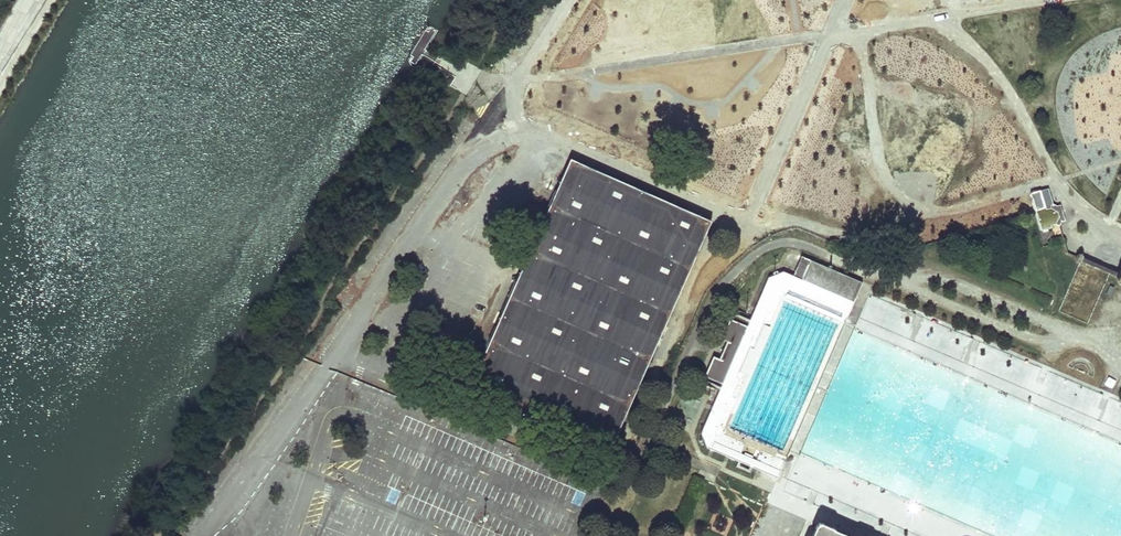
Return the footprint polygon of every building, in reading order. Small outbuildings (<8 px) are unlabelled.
[(572,161),(469,389),(608,449),(709,223),(572,161)] [(1055,223),(1058,226),(1061,221),(1064,220),(1059,206),(1056,206),(1051,203),(1047,189),(1031,194),(1041,230),(1051,227),(1050,225),(1055,223)] [(765,473),(776,478),(787,453),(729,429),(784,302),(842,328),(862,283),(810,261),(801,280),(782,272),(768,278),(747,327),(738,323),(729,343),(727,348),(723,346),(720,354),(724,355),(722,360),(720,364),(717,371),(726,375),(721,384),(700,432),(707,448),(765,473)] [(867,296),(854,329),(1062,413),(1069,395),(1061,392),(1067,376),(867,296)] [(729,343),(738,323),(729,319),(720,339),(729,343)] [(704,376),(721,384),(726,375),(717,371),(720,364),(722,360),(712,356),(704,376)] [(832,529),(832,528),(819,523),(819,524),(815,526),(811,535),(847,535),(832,529)]
